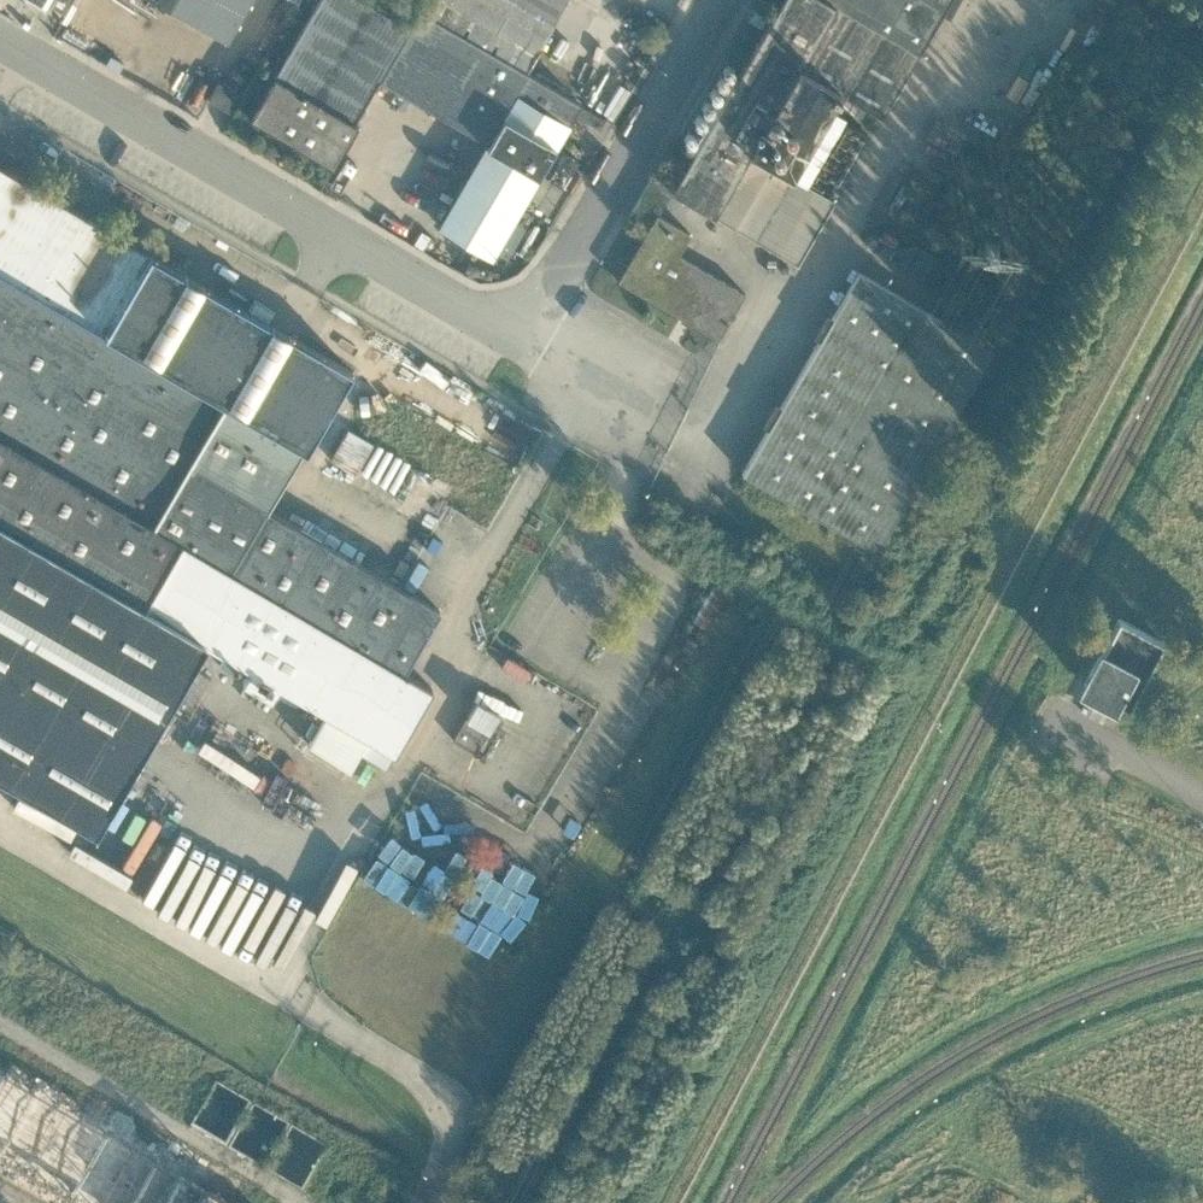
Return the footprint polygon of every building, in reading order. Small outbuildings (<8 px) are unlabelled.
[(250,0),(168,0),(230,35),(250,0)] [(388,11),(367,0),(316,0),(251,115),(338,162),(383,82),(487,134),(436,227),(495,260),(586,98),(528,66),(565,0),(394,0),(388,11)] [(674,186),(801,261),(956,0),(785,0),(674,186)] [(109,837),(222,645),(333,710),(314,741),(363,770),(376,748),(399,762),(444,684),(417,668),(452,608),(278,505),(359,366),(0,156),(0,773),(109,837)] [(615,281),(722,338),(749,283),(681,246),(691,227),(653,209),(615,281)] [(935,251),(923,244),(919,251),(906,242),(897,256),(921,272),(935,251)] [(883,541),(1003,338),(872,261),(752,465),(883,541)] [(332,468),(361,477),(374,436),(346,427),(332,468)] [(1134,707),(1170,641),(1124,616),(1088,682),(1134,707)] [(479,749),(502,709),(477,696),(455,736),(479,749)] [(0,1067),(0,1156),(82,1202),(237,1202),(0,1067)]
